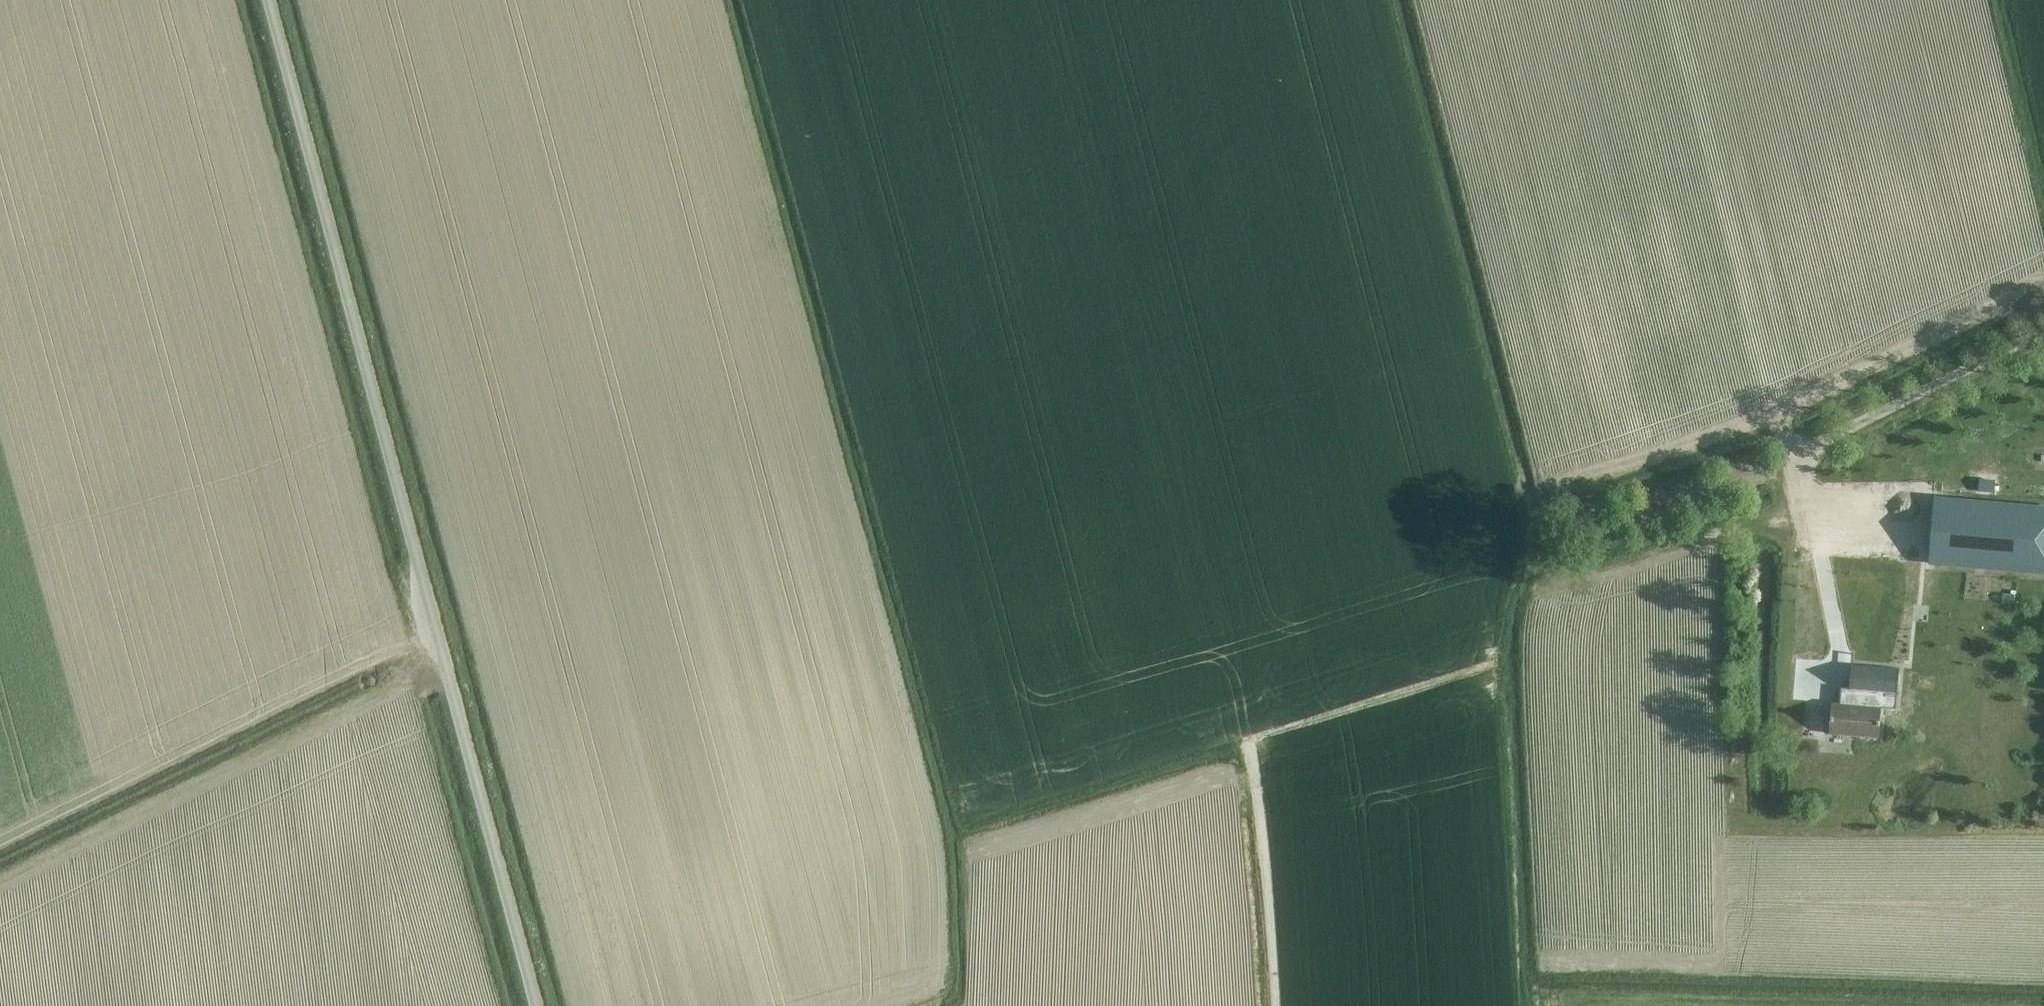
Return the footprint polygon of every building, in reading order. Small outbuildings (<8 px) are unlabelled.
[(1933,559),(2043,569),(2043,509),(1938,500),(1936,519),(1937,519),(1936,540),(1934,540),(1933,559)] [(1833,702),(1831,732),(1880,735),(1882,705),(1883,690),(1898,691),(1900,667),(1852,663),(1850,693),(1842,692),(1841,702),(1833,702)]
